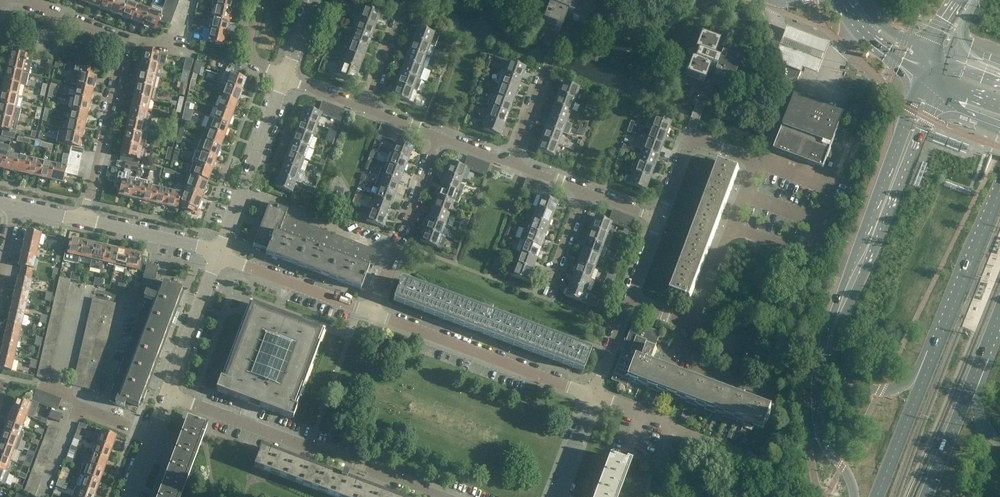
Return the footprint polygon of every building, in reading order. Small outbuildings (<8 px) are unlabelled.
[(115,0),(102,0),(99,8),(110,12),(115,0)] [(127,2),(126,2),(126,0),(115,0),(110,12),(122,17),(127,2)] [(178,4),(168,0),(166,0),(165,5),(176,9),(178,4)] [(211,6),(232,11),(232,10),(234,0),(213,0),(211,6)] [(590,27),(595,13),(597,8),(598,7),(579,0),(577,4),(571,2),(572,0),(554,0),(552,6),(549,5),(544,21),(543,21),(544,22),(544,21),(561,28),(562,28),(566,17),(571,20),(572,20),(589,27),(590,27)] [(133,21),(139,7),(127,2),(122,17),(133,21)] [(174,15),(176,9),(165,5),(163,9),(162,10),(174,15)] [(232,11),(211,6),(209,18),(230,22),(229,22),(232,11)] [(144,25),(150,11),(139,7),(133,21),(144,25)] [(150,11),(144,25),(155,30),(159,21),(158,21),(160,15),(162,10),(163,9),(158,7),(156,13),(150,11)] [(381,15),(381,14),(363,7),(363,8),(364,9),(360,19),(359,19),(377,25),(376,25),(380,14),(381,15)] [(172,20),(174,15),(162,10),(160,15),(172,20)] [(170,26),(172,20),(160,15),(158,21),(159,21),(170,26)] [(230,23),(230,22),(209,18),(206,29),(211,31),(227,34),(229,23),(230,23)] [(376,26),(377,25),(359,19),(359,20),(355,30),(372,37),(372,36),(376,26)] [(413,39),(430,46),(434,47),(438,35),(417,28),(417,29),(418,29),(414,39),(413,39)] [(368,47),(372,37),(355,30),(355,31),(351,41),(368,48),(368,47)] [(829,45),(788,30),(783,43),(777,61),(818,76),(824,58),(829,45)] [(227,35),(227,34),(211,31),(212,31),(210,37),(191,33),(190,38),(208,43),(210,43),(215,44),(215,45),(218,45),(223,46),(224,46),(224,45),(226,35),(227,35)] [(732,80),(733,80),(733,81),(738,67),(740,61),(721,54),(720,58),(714,56),(720,41),(719,41),(713,39),(701,34),(701,35),(695,50),(698,51),(695,59),(692,58),(691,59),(692,59),(686,75),(686,74),(686,75),(687,76),(687,75),(704,81),(704,82),(710,67),(716,69),(714,74),(715,74),(732,80)] [(434,47),(430,46),(413,39),(413,40),(409,50),(426,57),(430,58),(434,47)] [(368,48),(351,41),(351,42),(347,53),(364,59),(368,48)] [(145,50),(142,62),(158,66),(159,59),(166,61),(167,55),(162,54),(162,53),(159,53),(154,52),(151,51),(145,50)] [(430,58),(426,57),(409,50),(409,51),(405,61),(405,62),(422,68),(425,69),(426,70),(430,58)] [(10,58),(7,70),(23,73),(29,74),(33,57),(15,53),(14,59),(10,58)] [(364,59),(347,53),(343,64),(360,70),(359,70),(363,59),(364,59)] [(193,61),(186,59),(183,71),(190,72),(193,61)] [(488,60),(486,67),(491,68),(491,69),(494,62),(488,60)] [(205,64),(196,61),(193,73),(200,76),(201,68),(204,68),(205,64)] [(775,62),(770,76),(791,84),(791,85),(798,82),(802,72),(802,71),(801,70),(777,61),(776,61),(775,61),(775,62)] [(163,67),(157,66),(158,66),(142,62),(140,74),(161,79),(163,67)] [(425,69),(422,68),(405,62),(401,73),(418,79),(421,81),(425,69)] [(526,69),(526,68),(508,62),(508,63),(509,63),(505,73),(504,73),(522,80),(522,79),(521,79),(525,69),(526,69)] [(360,70),(343,64),(339,63),(334,74),(355,82),(356,81),(355,81),(359,70),(360,71),(360,70)] [(72,84),(78,86),(93,89),(96,77),(90,76),(91,71),(75,67),(72,84)] [(221,84),(227,86),(227,85),(242,91),(242,90),(246,80),(245,79),(241,78),(242,75),(237,74),(236,76),(233,75),(233,74),(232,74),(234,71),(227,68),(221,84)] [(20,85),(23,73),(7,70),(5,81),(20,85)] [(421,81),(418,79),(401,73),(400,73),(401,73),(397,84),(396,84),(417,92),(421,81)] [(521,80),(522,80),(504,73),(504,74),(501,85),(500,85),(517,91),(518,91),(517,90),(521,80)] [(161,79),(140,74),(137,86),(152,89),(158,90),(161,79)] [(17,97),(20,85),(5,81),(2,93),(17,97)] [(558,94),(576,100),(575,99),(579,89),(580,89),(563,82),(562,83),(563,83),(559,94),(558,94)] [(412,103),(417,92),(396,84),(396,85),(393,95),(392,95),(392,96),(412,103)] [(242,91),(227,85),(227,86),(223,97),(238,102),(242,91)] [(517,91),(500,85),(496,96),(513,102),(517,91)] [(90,101),(93,89),(78,86),(75,98),(90,101)] [(158,90),(152,89),(137,86),(134,97),(150,100),(156,102),(158,90)] [(17,97),(2,93),(0,101),(0,105),(15,109),(20,110),(23,98),(17,97)] [(513,102),(496,96),(490,94),(486,105),(492,107),(509,114),(509,113),(513,102)] [(575,100),(576,100),(558,94),(554,105),(571,111),(575,100)] [(825,170),(842,126),(846,114),(797,96),(796,95),(775,151),(825,170)] [(147,112),(150,100),(134,97),(132,109),(147,112)] [(238,103),(238,102),(223,97),(219,108),(234,113),(237,102),(238,103)] [(88,113),(90,101),(75,98),(73,109),(88,113)] [(324,115),(328,104),(322,102),(318,113),(321,114),(324,115)] [(329,117),(333,106),(328,104),(324,115),(329,117)] [(15,109),(0,105),(0,118),(12,120),(15,109)] [(567,122),(571,111),(554,105),(554,106),(550,116),(567,122),(567,123),(567,122)] [(335,119),(339,108),(333,106),(329,117),(335,119)] [(509,114),(492,107),(492,108),(488,118),(505,125),(505,124),(508,114),(509,114)] [(233,114),(234,113),(219,108),(214,119),(229,125),(230,124),(229,124),(233,114)] [(321,115),(321,114),(318,113),(305,108),(304,108),(305,108),(301,119),(300,119),(317,125),(321,115)] [(345,110),(339,108),(335,119),(341,121),(345,110)] [(85,124),(88,113),(73,109),(70,121),(85,124)] [(153,114),(147,112),(132,109),(129,121),(144,124),(150,125),(153,114)] [(646,127),(650,129),(650,128),(667,134),(671,123),(671,124),(671,123),(651,115),(646,127)] [(563,133),(562,133),(567,122),(550,116),(550,117),(546,127),(563,134),(563,133)] [(229,125),(214,119),(209,117),(205,128),(210,130),(225,136),(225,135),(229,125)] [(12,120),(0,118),(0,130),(3,131),(2,136),(14,139),(18,122),(12,120)] [(505,125),(488,118),(487,119),(488,119),(484,130),(483,130),(500,136),(501,136),(500,136),(504,125),(505,125)] [(317,126),(317,125),(300,119),(301,120),(297,130),(296,130),(313,137),(313,136),(317,126)] [(82,136),(85,124),(70,121),(67,133),(82,136)] [(142,136),(144,124),(129,121),(126,132),(142,136)] [(633,134),(637,123),(631,121),(627,132),(633,134)] [(383,137),(387,126),(381,124),(377,135),(383,137)] [(388,139),(393,128),(387,126),(383,137),(388,139)] [(563,134),(546,127),(545,128),(546,128),(542,138),(541,139),(558,145),(559,145),(562,146),(564,140),(561,138),(562,134),(563,134)] [(394,141),(398,130),(393,128),(388,139),(394,141)] [(667,135),(667,134),(650,128),(650,129),(646,139),(662,146),(663,146),(663,145),(667,135)] [(225,136),(210,130),(206,142),(221,147),(225,136)] [(313,137),(296,130),(296,131),(297,131),(292,141),(292,142),(309,148),(313,137)] [(400,143),(404,132),(398,130),(394,141),(396,142),(400,143)] [(147,137),(142,136),(126,132),(124,144),(139,148),(145,149),(147,137)] [(67,133),(64,145),(71,147),(80,149),(80,148),(82,136),(67,133)] [(554,156),(558,145),(541,139),(542,139),(538,150),(537,150),(554,157),(554,156)] [(658,156),(662,146),(646,139),(645,140),(646,140),(642,150),(641,151),(658,157),(659,157),(659,156),(658,156)] [(221,148),(221,147),(206,142),(202,153),(216,159),(221,148)] [(309,148),(292,142),(288,153),(288,152),(288,153),(305,159),(309,148)] [(413,148),(400,143),(396,142),(396,143),(392,154),(392,153),(392,154),(409,160),(408,160),(413,149),(413,148)] [(138,154),(139,148),(124,144),(121,156),(130,158),(129,164),(139,166),(142,167),(144,155),(138,154)] [(623,145),(621,151),(628,154),(631,147),(623,145)] [(83,155),(84,149),(80,148),(80,149),(71,147),(70,152),(83,155)] [(216,159),(202,153),(196,151),(192,163),(194,163),(212,170),(213,170),(213,169),(212,169),(216,161),(216,160),(216,159)] [(655,168),(654,168),(658,157),(641,151),(642,151),(638,162),(637,162),(654,168),(655,168)] [(81,160),(83,155),(70,152),(69,156),(69,157),(81,160)] [(305,160),(305,159),(288,153),(284,164),(283,164),(300,170),(305,159),(305,160)] [(16,172),(19,157),(8,154),(4,170),(5,170),(16,172),(15,172),(16,172)] [(409,160),(392,154),(388,165),(405,171),(404,171),(408,160),(409,160)] [(469,170),(473,158),(467,156),(463,167),(463,168),(466,169),(469,170)] [(28,175),(31,159),(31,160),(20,157),(19,157),(16,172),(27,175),(28,175)] [(80,166),(81,160),(69,157),(68,161),(67,163),(80,166)] [(368,158),(364,169),(368,170),(372,160),(368,158)] [(474,172),(479,160),(473,158),(469,170),(474,172)] [(39,178),(43,162),(42,162),(31,160),(31,159),(28,175),(39,177),(39,178)] [(65,174),(66,170),(67,170),(68,168),(68,167),(66,167),(67,163),(68,161),(62,160),(61,167),(55,165),(51,180),(51,181),(52,180),(63,183),(65,174)] [(480,174),(484,162),(479,160),(474,172),(480,174)] [(670,291),(691,298),(739,169),(719,161),(670,291)] [(51,180),(55,165),(54,165),(43,163),(43,162),(39,178),(40,178),(51,180)] [(466,170),(466,169),(463,168),(463,167),(450,162),(450,163),(446,173),(446,174),(462,180),(466,169),(466,170)] [(490,165),(484,162),(480,174),(486,176),(490,165)] [(654,168),(637,162),(638,162),(633,173),(650,179),(654,168)] [(79,171),(80,166),(67,163),(66,167),(68,167),(68,168),(79,171)] [(134,183),(128,182),(131,170),(137,172),(139,166),(129,164),(126,163),(124,174),(121,174),(119,175),(117,180),(119,182),(118,189),(120,190),(119,196),(120,196),(131,198),(131,199),(134,183)] [(208,181),(212,170),(194,163),(189,174),(208,181),(209,181),(208,181)] [(304,172),(300,170),(283,164),(284,165),(280,175),(279,175),(296,182),(300,183),(303,180),(305,176),(304,172)] [(404,172),(405,171),(388,165),(386,164),(385,168),(383,168),(380,175),(400,182),(404,171),(404,172)] [(79,171),(68,168),(67,170),(66,170),(65,174),(78,177),(79,171)] [(650,180),(650,179),(633,173),(629,172),(625,183),(646,191),(646,190),(650,180)] [(206,193),(207,191),(208,190),(208,188),(207,186),(207,185),(207,184),(206,183),(207,182),(208,181),(208,182),(208,181),(189,174),(188,174),(183,185),(182,191),(181,191),(181,194),(179,203),(178,208),(182,209),(182,210),(184,210),(184,212),(186,214),(188,214),(190,214),(191,213),(193,214),(194,210),(197,211),(201,200),(202,200),(201,200),(203,195),(204,195),(203,195),(204,193),(206,193)] [(462,180),(446,174),(445,174),(446,174),(442,184),(441,184),(441,185),(462,193),(464,186),(460,185),(462,180)] [(292,193),(296,182),(279,175),(279,176),(280,176),(276,186),(275,186),(275,187),(292,193),(293,193),(292,193)] [(400,183),(400,182),(380,175),(376,186),(379,188),(396,194),(396,193),(400,183)] [(528,192),(532,180),(526,178),(522,190),(528,192)] [(143,201),(146,186),(147,181),(135,179),(134,183),(131,199),(142,201),(143,201)] [(533,194),(538,182),(532,180),(528,192),(533,194)] [(539,196),(543,185),(538,182),(533,194),(539,196)] [(462,193),(441,185),(442,185),(438,196),(437,196),(454,203),(458,204),(462,193)] [(549,187),(543,185),(539,196),(541,197),(545,198),(549,187)] [(154,204),(158,189),(146,186),(143,201),(154,204)] [(309,187),(307,192),(313,195),(315,189),(309,187)] [(396,194),(379,188),(380,188),(376,199),(375,199),(392,205),(392,204),(396,194)] [(166,207),(169,191),(158,189),(154,204),(155,204),(165,206),(165,207),(166,207)] [(181,194),(169,191),(166,207),(177,209),(178,209),(178,208),(179,203),(181,194)] [(454,203),(437,196),(437,197),(433,207),(450,214),(450,213),(454,203)] [(558,203),(545,198),(541,197),(541,198),(537,208),(554,214),(558,204),(558,203)] [(392,205),(375,199),(376,199),(372,210),(371,210),(388,216),(387,216),(391,205),(392,205)] [(285,216),(288,210),(269,203),(253,246),(254,246),(267,251),(266,255),(360,291),(362,286),(376,250),(362,245),(355,263),(351,261),(358,244),(330,233),(324,251),(320,250),(326,232),(299,221),(292,239),(288,238),(295,220),(285,216)] [(349,207),(346,214),(354,217),(356,210),(349,207)] [(450,214),(433,207),(433,208),(429,219),(429,218),(428,219),(446,225),(450,214)] [(554,215),(554,214),(537,208),(537,209),(533,219),(533,220),(550,226),(550,225),(549,225),(553,215),(554,215)] [(388,216),(371,210),(371,211),(372,211),(368,221),(367,221),(367,222),(383,228),(383,227),(387,216),(388,216)] [(614,224),(618,213),(612,210),(608,222),(612,223),(614,224)] [(619,226),(624,215),(618,213),(614,224),(619,226)] [(625,228),(629,217),(624,215),(619,226),(625,228)] [(612,223),(608,222),(595,217),(594,217),(595,217),(591,228),(590,228),(608,235),(608,234),(607,234),(612,223)] [(635,219),(629,217),(625,228),(631,230),(635,219)] [(446,225),(428,219),(429,219),(425,230),(424,230),(441,236),(441,237),(445,238),(448,231),(444,230),(445,225),(446,225)] [(549,226),(550,226),(533,220),(529,231),(545,237),(549,226)] [(608,235),(590,228),(590,229),(591,229),(587,239),(586,239),(586,240),(604,246),(603,245),(607,235),(608,235)] [(545,237),(529,231),(525,229),(521,241),(541,248),(545,237)] [(445,238),(441,237),(441,236),(424,230),(425,230),(421,241),(420,241),(442,250),(446,238),(445,238)] [(27,231),(24,243),(39,246),(42,234),(27,231)] [(80,257),(83,242),(71,239),(68,254),(80,257)] [(603,246),(604,246),(586,240),(583,251),(582,250),(582,251),(599,257),(604,258),(607,248),(603,246)] [(621,240),(618,246),(625,248),(627,242),(621,240)] [(541,248),(521,241),(517,252),(521,253),(537,259),(541,248)] [(91,260),(95,244),(83,242),(80,257),(91,260)] [(36,258),(39,246),(24,243),(22,254),(36,258)] [(103,262),(107,247),(95,244),(91,260),(103,262)] [(115,265),(118,250),(107,247),(103,262),(115,265)] [(125,274),(126,268),(130,252),(118,250),(115,265),(114,271),(125,274)] [(599,257),(582,251),(578,262),(595,269),(595,268),(599,257)] [(142,255),(130,252),(126,268),(138,271),(140,265),(142,255)] [(537,260),(537,259),(521,253),(517,265),(516,264),(516,265),(533,271),(533,270),(532,270),(536,260),(537,260)] [(33,270),(36,258),(22,254),(19,266),(22,267),(33,270)] [(496,257),(491,269),(498,272),(503,259),(502,259),(496,257)] [(595,269),(578,262),(574,273),(591,280),(591,279),(594,269),(595,269)] [(146,266),(140,265),(138,271),(144,272),(141,289),(134,288),(133,294),(144,297),(146,291),(153,292),(155,280),(158,269),(158,268),(158,267),(147,265),(146,265),(146,266)] [(532,271),(533,271),(516,265),(517,265),(515,269),(511,268),(508,275),(528,282),(529,282),(528,282),(532,271)] [(32,276),(33,270),(22,267),(20,273),(32,276)] [(591,280),(574,273),(573,274),(574,274),(570,284),(569,284),(569,285),(586,291),(586,290),(590,280),(591,280)] [(607,274),(603,284),(610,287),(614,276),(607,274)] [(70,286),(71,280),(70,280),(59,277),(58,283),(70,286)] [(32,281),(31,281),(19,278),(18,278),(15,289),(29,293),(32,281)] [(182,290),(155,280),(153,292),(146,291),(144,297),(143,299),(147,300),(142,313),(141,313),(139,319),(135,330),(133,335),(129,347),(126,352),(127,352),(123,363),(120,369),(121,369),(119,374),(117,380),(116,380),(114,385),(115,385),(109,401),(115,404),(115,405),(124,408),(126,402),(138,407),(139,406),(142,400),(141,399),(139,398),(144,392),(145,390),(146,390),(148,384),(147,383),(148,383),(147,382),(147,383),(145,381),(150,375),(151,373),(152,373),(154,367),(154,366),(153,366),(151,365),(156,358),(157,358),(157,356),(158,356),(161,350),(160,349),(159,349),(158,348),(163,341),(164,340),(164,339),(167,333),(166,333),(166,332),(164,331),(169,325),(170,323),(171,323),(173,317),(172,316),(172,315),(172,316),(170,314),(175,308),(176,307),(177,307),(179,300),(178,300),(178,299),(176,298),(180,294),(181,294),(182,290)] [(413,285),(401,280),(394,301),(583,372),(591,351),(579,347),(579,342),(572,341),(571,344),(491,314),(491,313),(493,309),(488,307),(487,311),(488,312),(487,313),(421,288),(422,285),(416,281),(413,285)] [(68,292),(70,286),(58,283),(57,289),(68,292)] [(591,292),(586,290),(586,291),(569,285),(570,285),(566,295),(565,295),(565,296),(587,304),(591,292)] [(27,304),(29,293),(15,289),(13,301),(27,304)] [(67,298),(68,292),(57,289),(55,295),(67,298)] [(66,304),(67,298),(55,295),(54,301),(66,304)] [(600,296),(596,308),(601,310),(605,298),(600,296)] [(105,301),(92,298),(91,304),(104,307),(105,301)] [(24,315),(27,304),(13,301),(10,312),(24,315)] [(64,309),(66,304),(54,301),(53,307),(64,309)] [(116,304),(105,301),(104,307),(115,309),(116,304)] [(221,379),(220,379),(216,391),(248,403),(248,404),(260,408),(260,407),(293,419),(297,408),(296,407),(325,331),(292,319),(291,322),(287,320),(282,318),(283,315),(250,303),(221,379)] [(102,312),(104,307),(91,304),(90,309),(102,312)] [(63,315),(64,309),(53,307),(51,313),(63,315)] [(113,315),(115,309),(104,307),(102,312),(113,315)] [(101,318),(102,312),(90,309),(89,315),(101,318)] [(22,326),(24,315),(10,312),(8,323),(22,326)] [(112,321),(113,315),(102,312),(101,318),(112,321)] [(62,321),(63,315),(51,313),(50,318),(62,321)] [(100,324),(101,318),(89,315),(87,321),(100,324)] [(725,319),(717,316),(716,316),(717,316),(713,326),(721,329),(720,329),(724,319),(725,319)] [(60,327),(62,321),(50,318),(49,324),(60,327)] [(111,326),(112,321),(101,318),(100,324),(111,326)] [(98,330),(100,324),(87,321),(86,327),(98,330)] [(634,322),(627,339),(629,340),(624,352),(623,352),(612,380),(628,386),(630,379),(638,357),(641,358),(646,345),(655,348),(661,332),(634,322)] [(19,338),(22,326),(8,323),(5,334),(19,338)] [(59,333),(60,327),(49,324),(47,330),(59,333)] [(109,332),(111,326),(100,324),(98,330),(109,332)] [(97,335),(98,330),(86,327),(85,333),(97,335)] [(58,339),(59,333),(47,330),(46,336),(58,339)] [(108,338),(109,332),(98,330),(97,335),(108,338)] [(756,337),(741,331),(729,365),(743,371),(756,337)] [(96,341),(97,335),(85,333),(83,338),(96,341)] [(16,349),(19,338),(5,334),(3,346),(16,349)] [(107,344),(108,338),(97,335),(96,341),(107,344)] [(56,345),(58,339),(46,336),(45,342),(56,345)] [(94,347),(96,341),(83,338),(82,344),(94,347)] [(105,350),(107,344),(96,341),(94,347),(105,350)] [(55,351),(56,345),(45,342),(43,348),(55,351)] [(93,353),(94,347),(82,344),(81,350),(93,353)] [(657,349),(655,348),(646,345),(641,358),(638,357),(630,379),(764,430),(771,411),(772,408),(657,364),(659,361),(654,359),(657,349)] [(14,360),(16,349),(3,346),(0,357),(14,360)] [(104,356),(105,350),(94,347),(93,353),(104,356)] [(54,356),(55,351),(43,348),(42,354),(54,356)] [(91,359),(93,353),(81,350),(79,356),(91,359)] [(103,362),(104,356),(93,353),(91,359),(103,362)] [(52,362),(54,356),(42,354),(41,360),(52,362)] [(90,365),(91,359),(79,356),(78,362),(90,365)] [(14,360),(0,357),(0,358),(0,369),(11,371),(14,360)] [(101,367),(103,362),(91,359),(90,365),(101,367)] [(51,368),(52,362),(41,360),(39,366),(51,368)] [(89,371),(90,365),(78,362),(77,368),(89,371)] [(100,373),(101,367),(90,365),(89,371),(100,373)] [(50,374),(51,368),(39,366),(38,371),(50,374)] [(87,376),(89,371),(77,368),(75,373),(82,375),(87,376)] [(48,380),(50,374),(38,371),(37,377),(48,380)] [(99,379),(100,373),(89,371),(87,376),(93,378),(99,379)] [(79,387),(82,375),(75,373),(73,386),(79,387)] [(84,388),(87,376),(82,375),(79,387),(84,388)] [(87,376),(84,388),(90,390),(93,378),(87,376)] [(93,378),(90,390),(96,391),(99,379),(93,378)] [(107,382),(99,379),(96,391),(103,393),(107,382)] [(38,403),(43,392),(36,390),(32,401),(38,403)] [(45,406),(49,394),(43,392),(38,403),(45,406)] [(45,406),(51,408),(55,397),(49,394),(45,406)] [(62,399),(55,397),(51,408),(58,411),(62,399)] [(17,399),(12,410),(27,416),(31,404),(17,399)] [(22,427),(27,416),(12,410),(8,422),(22,427)] [(49,418),(51,419),(60,422),(61,417),(62,415),(51,411),(49,418)] [(205,426),(187,419),(158,496),(178,496),(205,426)] [(20,433),(22,427),(8,422),(4,433),(18,438),(22,440),(24,435),(20,433)] [(49,426),(47,431),(58,436),(60,430),(49,426)] [(100,436),(98,443),(112,448),(117,437),(97,429),(94,434),(100,436)] [(56,441),(58,436),(47,431),(45,437),(56,441)] [(18,438),(4,433),(0,443),(0,444),(14,449),(18,438)] [(54,447),(56,441),(45,437),(43,442),(54,447)] [(52,452),(54,447),(43,442),(40,448),(52,452)] [(108,459),(112,448),(98,443),(94,454),(108,459)] [(14,449),(0,444),(0,457),(10,461),(14,449)] [(50,458),(52,452),(40,448),(38,453),(50,458)] [(254,467),(256,468),(333,496),(388,496),(350,483),(346,481),(348,475),(347,475),(343,473),(341,479),(263,450),(261,449),(254,467)] [(48,463),(50,458),(38,453),(36,459),(48,463)] [(104,470),(108,459),(94,454),(90,465),(104,470)] [(628,463),(610,456),(609,456),(594,496),(615,496),(628,463)] [(10,461),(0,457),(0,470),(6,472),(10,461)] [(46,469),(48,463),(36,459),(34,464),(46,469)] [(104,470),(90,465),(84,463),(80,475),(85,477),(100,482),(104,470)] [(43,474),(46,469),(34,464),(32,470),(43,474)] [(41,480),(43,474),(32,470),(30,475),(41,480)] [(39,485),(41,480),(30,475),(28,481),(39,485)] [(96,493),(100,482),(85,477),(81,488),(96,493)] [(66,490),(69,483),(59,479),(56,486),(66,490)] [(37,491),(39,485),(28,481),(26,486),(37,491)] [(35,496),(37,491),(26,486),(24,492),(35,496)] [(96,493),(81,488),(77,486),(72,496),(73,496),(94,496),(96,493)]
